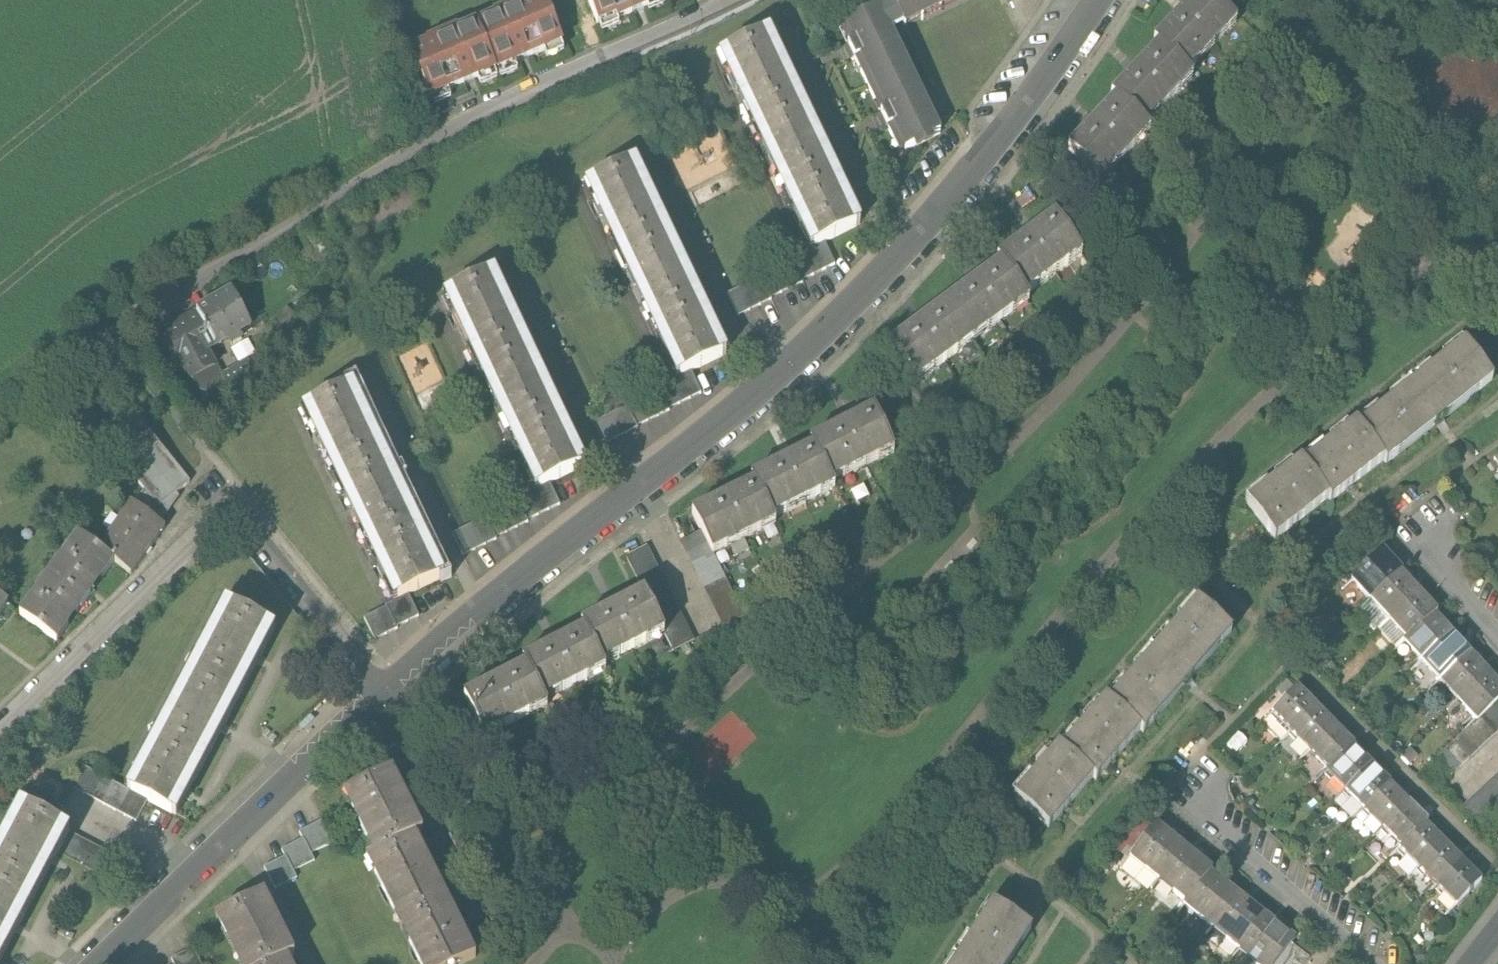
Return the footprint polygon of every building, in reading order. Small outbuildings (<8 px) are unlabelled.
[(477,20),(497,66),(562,38),(546,0),(526,0),(525,0),(521,0),(494,11),(495,13),(477,20)] [(598,19),(616,12),(617,15),(648,2),(647,0),(590,0),(598,19)] [(893,3),(901,20),(901,21),(918,13),(920,17),(955,0),(891,0),(893,3)] [(1214,0),(1193,0),(1155,40),(1159,44),(1186,71),(1235,20),(1214,0)] [(851,52),(868,86),(908,67),(888,26),(901,20),(893,3),(880,10),(879,8),(839,27),(851,52)] [(429,94),(497,66),(477,20),(459,28),(458,26),(427,39),(428,41),(410,49),(429,94)] [(719,56),(752,127),(803,103),(769,32),(719,56)] [(1112,93),(1117,98),(1144,124),(1191,75),(1186,71),(1159,44),(1112,93)] [(940,133),(908,67),(868,86),(884,120),(900,153),(940,133)] [(1149,128),(1144,124),(1117,98),(1069,147),(1102,178),(1149,128)] [(836,171),(803,103),(752,127),(785,195),(836,171)] [(590,183),(620,246),(666,224),(636,161),(590,183)] [(861,223),(836,171),(785,195),(810,247),(825,240),(861,223)] [(1081,250),(1055,214),(999,255),(1003,260),(1026,291),(1081,250)] [(620,246),(650,309),(697,288),(666,224),(620,246)] [(728,291),(738,313),(772,297),(771,295),(804,280),(803,278),(836,262),(825,240),(810,247),(791,257),(791,258),(759,274),(760,275),(728,291)] [(1003,260),(947,300),(974,336),(1029,296),(1026,291),(1003,260)] [(447,293),(478,357),(526,334),(495,270),(447,293)] [(257,319),(237,284),(165,323),(193,374),(226,356),(218,340),(257,319)] [(727,351),(697,288),(650,309),(681,373),(693,367),(727,351)] [(918,376),(974,336),(947,300),(892,341),(918,376)] [(556,398),(526,334),(478,357),(508,420),(556,398)] [(1465,343),(1359,425),(1385,458),(1388,462),(1440,421),(1494,379),(1465,343)] [(630,403),(595,419),(605,440),(638,424),(637,421),(671,405),(669,403),(703,387),(693,367),(681,373),(660,383),(661,385),(629,400),(630,403)] [(306,406),(336,469),(386,446),(356,382),(306,406)] [(587,461),(556,398),(508,420),(539,484),(553,477),(587,461)] [(894,446),(875,406),(812,438),(815,443),(832,477),(894,446)] [(1357,422),(1303,464),(1328,496),(1331,500),(1352,484),(1385,458),(1359,425),(1357,422)] [(183,489),(179,487),(190,478),(151,429),(120,454),(146,485),(133,502),(159,521),(183,489)] [(832,477),(815,443),(753,474),(756,479),(773,514),(835,483),(832,477)] [(336,469),(367,533),(416,509),(386,446),(336,469)] [(1300,461),(1247,502),(1275,538),(1297,521),(1328,496),(1303,464),(1300,461)] [(455,530),(465,550),(499,534),(498,532),(530,517),(529,515),(563,499),(553,477),(539,484),(519,493),(521,496),(487,512),(488,514),(455,530)] [(773,514),(756,479),(693,510),(702,528),(713,550),(775,519),(773,514)] [(165,525),(159,521),(133,502),(100,547),(114,557),(132,570),(165,525)] [(446,573),(416,509),(367,533),(397,596),(410,590),(446,573)] [(745,614),(713,550),(702,528),(681,538),(724,624),(745,614)] [(56,637),(114,557),(100,547),(79,531),(21,610),(56,637)] [(626,554),(644,591),(664,631),(673,649),(693,639),(646,544),(626,554)] [(1353,578),(1371,598),(1401,571),(1382,551),(1353,578)] [(1371,598),(1389,618),(1419,592),(1401,571),(1371,598)] [(366,614),(376,635),(399,624),(397,622),(420,611),(410,590),(397,596),(387,601),(388,604),(366,614)] [(664,631),(644,591),(583,622),(585,627),(602,661),(664,631)] [(1437,612),(1419,592),(1389,618),(1408,638),(1435,614),(1437,612)] [(0,593),(0,612),(9,600),(0,593)] [(229,599),(196,662),(243,686),(276,624),(229,599)] [(1197,601),(1109,702),(1141,730),(1143,732),(1232,631),(1197,601)] [(1405,641),(1424,661),(1453,634),(1435,614),(1408,638),(1405,641)] [(602,661),(585,627),(524,658),(527,663),(544,697),(605,667),(602,661)] [(1424,661),(1442,680),(1471,654),(1453,634),(1424,661)] [(1442,680),(1460,700),(1489,674),(1471,654),(1442,680)] [(196,662),(164,725),(211,749),(243,686),(196,662)] [(544,697),(527,663),(465,694),(485,733),(547,703),(544,697)] [(1489,674),(1460,700),(1478,720),(1497,702),(1497,683),(1489,674)] [(1273,712),(1292,731),(1317,707),(1298,688),(1273,712)] [(1141,730),(1109,702),(1106,699),(1062,751),(1093,778),(1096,780),(1141,730)] [(1478,720),(1437,758),(1452,775),(1497,732),(1497,702),(1478,720)] [(1292,731),(1311,750),(1336,726),(1317,707),(1292,731)] [(178,812),(211,749),(164,725),(131,787),(149,797),(178,812)] [(1355,745),(1336,726),(1311,750),(1330,769),(1353,747),(1355,745)] [(1328,771),(1347,790),(1371,765),(1353,747),(1330,769),(1328,771)] [(1059,748),(1014,799),(1049,829),(1093,778),(1062,751),(1059,748)] [(74,785),(137,819),(149,797),(131,787),(85,764),(74,785)] [(1347,790),(1365,809),(1390,784),(1371,765),(1347,790)] [(424,825),(395,767),(346,792),(375,850),(418,828),(424,825)] [(1463,805),(1479,822),(1497,804),(1497,773),(1463,805)] [(1365,809),(1384,827),(1409,803),(1390,784),(1365,809)] [(1427,822),(1409,803),(1384,827),(1403,846),(1425,824),(1427,822)] [(0,851),(0,871),(38,891),(60,850),(71,828),(25,804),(0,851)] [(335,840),(324,819),(302,830),(306,837),(285,847),(288,854),(267,865),(278,886),(300,875),(296,868),(316,858),(313,850),(335,840)] [(1128,856),(1157,878),(1183,846),(1154,823),(1128,856)] [(1400,849),(1419,868),(1444,843),(1425,824),(1403,846),(1400,849)] [(128,858),(71,828),(60,850),(116,880),(128,858)] [(370,853),(401,914),(449,889),(418,828),(375,850),(370,853)] [(1419,868),(1438,887),(1463,862),(1444,843),(1419,868)] [(1211,868),(1183,846),(1157,878),(1185,901),(1209,871),(1211,868)] [(1482,881),(1463,862),(1438,887),(1457,906),(1482,881)] [(5,953),(38,891),(0,871),(0,950),(5,953)] [(1183,904),(1211,927),(1237,894),(1209,871),(1185,901),(1183,904)] [(449,889),(401,914),(426,963),(452,963),(480,950),(449,889)] [(266,891),(218,915),(243,963),(272,963),(290,955),(296,952),(266,891)] [(1211,927),(1240,949),(1266,916),(1237,894),(1211,927)] [(953,963),(1009,963),(1032,929),(993,903),(953,963)] [(1266,916),(1240,949),(1258,963),(1275,963),(1291,944),(1295,939),(1266,916)] [(1291,944),(1275,963),(1304,963),(1308,958),(1291,944)] [(196,946),(174,957),(177,963),(205,963),(196,946)] [(290,955),(272,963),(294,963),(290,955)]
